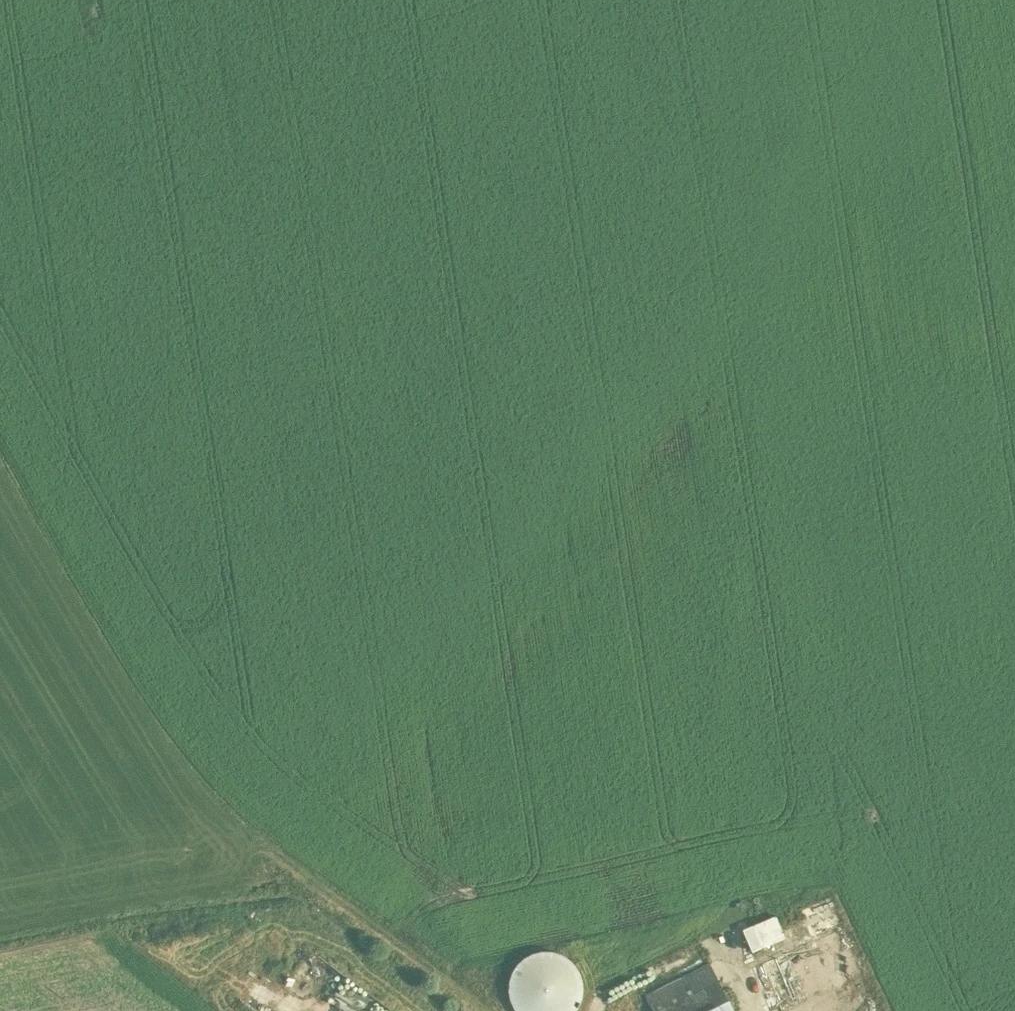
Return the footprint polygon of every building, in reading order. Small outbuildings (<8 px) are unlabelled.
[(810,901),(812,924),(814,930),(816,954),(793,955),(791,956),(790,948),(755,963),(775,1010),(777,1010),(777,1008),(782,1008),(788,1006),(798,1005),(870,974),(836,894),(827,894),(810,901)] [(775,915),(742,929),(751,951),(784,937),(775,915)] [(576,1008),(579,1003),(581,997),(582,991),(582,984),(580,978),(578,972),(575,967),(571,962),(566,958),(561,955),(555,952),(549,951),(542,951),(536,952),(530,954),(525,957),(520,960),(516,965),(512,970),(510,976),(508,982),(507,988),(508,994),(510,1000),(512,1006),(515,1010),(574,1010),(576,1008)] [(709,961),(643,994),(652,1010),(733,1010),(709,961)]
